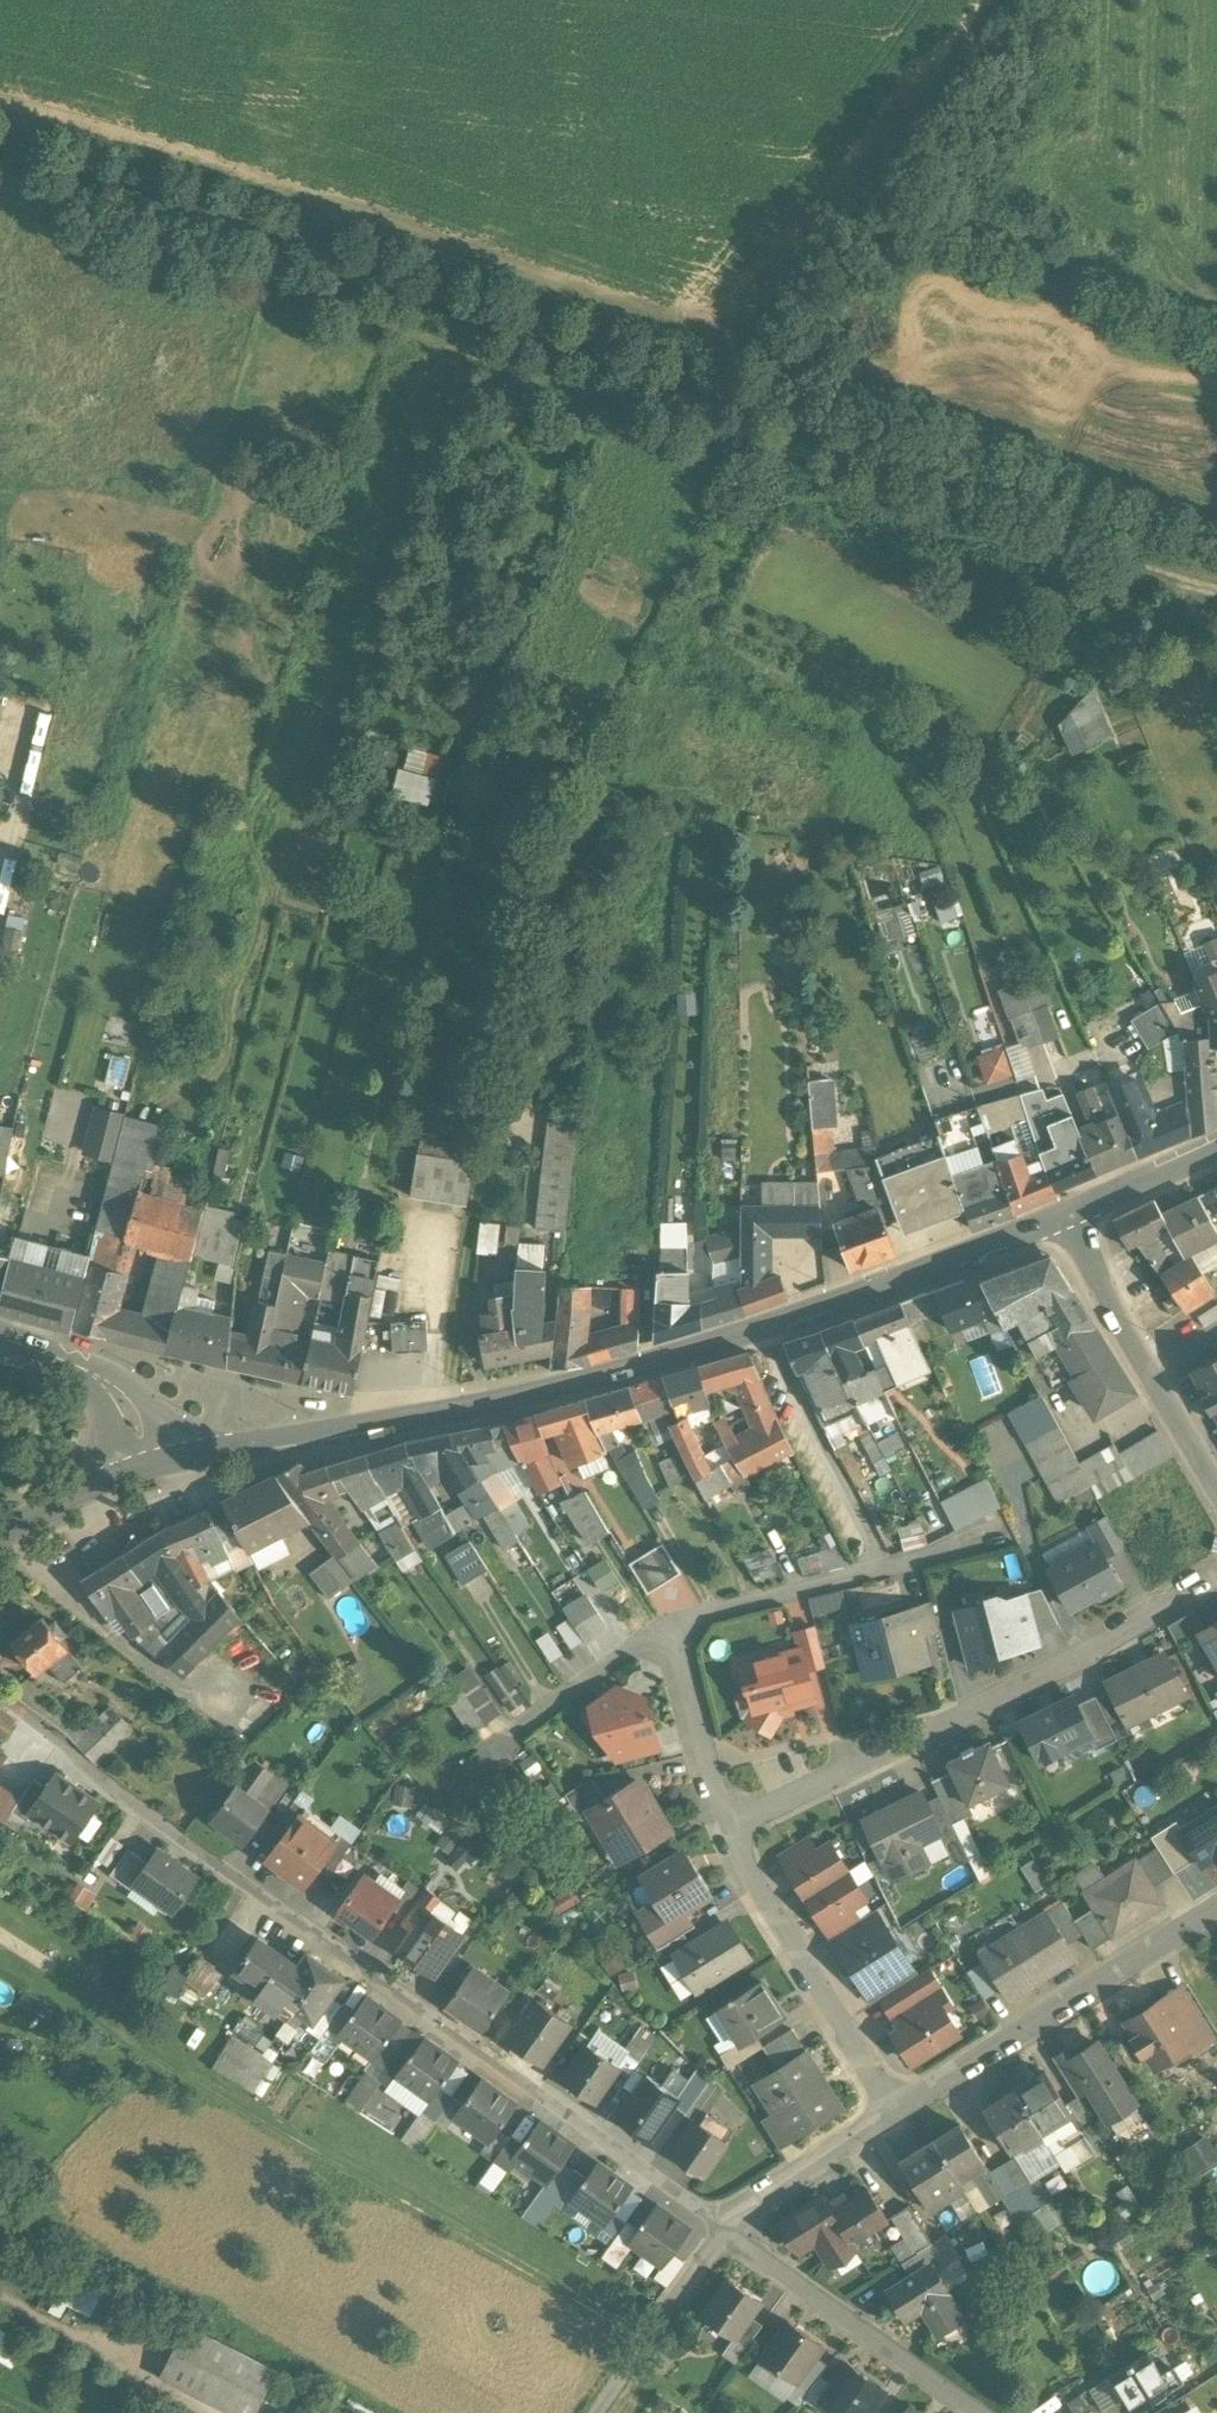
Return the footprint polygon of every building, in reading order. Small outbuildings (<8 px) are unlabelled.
[(1072,752),(1111,735),(1091,689),(1060,725),(1072,752)] [(960,900),(935,904),(938,921),(963,917),(960,900)] [(883,940),(917,933),(911,903),(877,909),(883,940)] [(1204,945),(1215,972),(1216,971),(1216,940),(1204,945)] [(1182,1015),(1174,1000),(1170,1000),(1160,1002),(1161,1003),(1169,1017),(1177,1031),(1178,1031),(1179,1037),(1183,1065),(1185,1064),(1188,1102),(1191,1135),(1216,1124),(1216,1075),(1215,1045),(1216,1045),(1216,971),(1215,972),(1195,980),(1205,1006),(1182,1015)] [(1191,993),(1174,1000),(1182,1015),(1205,1006),(1195,980),(1188,984),(1191,993)] [(1000,990),(1010,1019),(1031,1012),(1020,983),(1000,990)] [(1151,989),(1139,997),(1146,1011),(1160,1003),(1151,989)] [(1146,1011),(1131,1020),(1139,1034),(1169,1017),(1161,1003),(1160,1003),(1146,1011)] [(1047,1006),(1031,1012),(1042,1043),(1058,1037),(1047,1006)] [(1025,1049),(1042,1043),(1031,1012),(1010,1019),(1019,1043),(1022,1051),(1025,1049)] [(1169,1017),(1139,1034),(1147,1049),(1178,1031),(1177,1031),(1169,1017)] [(1022,1051),(1019,1043),(1004,1048),(1014,1074),(1016,1080),(1034,1073),(1025,1049),(1022,1051)] [(1004,1048),(1004,1046),(977,1054),(987,1083),(1014,1074),(1004,1048)] [(1185,1070),(1144,1084),(1145,1088),(1154,1107),(1154,1108),(1157,1114),(1188,1102),(1185,1070)] [(1154,1108),(1154,1107),(1145,1088),(1140,1090),(1135,1082),(1109,1091),(1119,1113),(1137,1156),(1191,1135),(1188,1102),(1157,1114),(1154,1108)] [(809,1083),(815,1157),(824,1156),(822,1131),(830,1130),(827,1083),(809,1083)] [(1105,1118),(1091,1086),(1076,1092),(1089,1126),(1094,1124),(1093,1123),(1105,1118)] [(1042,1088),(1021,1095),(1026,1115),(1046,1170),(1055,1193),(1096,1174),(1077,1131),(1063,1094),(1047,1100),(1042,1088)] [(1020,1091),(978,1106),(985,1130),(1004,1123),(1013,1149),(1017,1148),(1008,1121),(1026,1115),(1021,1095),(1020,1091)] [(934,1124),(938,1135),(961,1127),(970,1150),(959,1154),(964,1170),(978,1166),(996,1159),(985,1130),(978,1106),(934,1124)] [(88,1262),(93,1264),(95,1265),(98,1248),(123,1255),(127,1261),(132,1241),(123,1238),(137,1192),(203,1210),(211,1180),(153,1165),(165,1117),(128,1108),(90,1257),(88,1262)] [(97,1109),(86,1153),(113,1160),(124,1116),(97,1109)] [(1105,1118),(1093,1123),(1094,1124),(1112,1166),(1137,1156),(1119,1113),(1105,1118)] [(578,1118),(548,1116),(536,1228),(565,1230),(578,1118)] [(1004,1123),(985,1130),(996,1159),(997,1161),(1015,1154),(1013,1149),(1004,1123)] [(1077,1131),(1096,1174),(1112,1166),(1094,1124),(1089,1126),(1077,1131)] [(0,1125),(0,1174),(4,1175),(15,1129),(0,1125)] [(961,1127),(938,1135),(946,1158),(959,1154),(970,1150),(961,1127)] [(938,1135),(876,1157),(877,1166),(892,1205),(903,1233),(965,1211),(963,1206),(946,1158),(938,1135)] [(421,1137),(420,1149),(444,1152),(446,1141),(421,1137)] [(220,1148),(214,1176),(225,1178),(232,1151),(220,1148)] [(815,1157),(815,1161),(832,1159),(833,1171),(848,1169),(877,1166),(876,1157),(874,1150),(824,1156),(815,1157)] [(303,1158),(286,1153),(282,1167),(300,1171),(303,1158)] [(473,1161),(417,1153),(411,1196),(466,1205),(473,1161)] [(997,1161),(996,1161),(1007,1191),(1014,1211),(1055,1193),(1046,1170),(1027,1176),(1019,1153),(1015,1154),(997,1161)] [(975,1202),(964,1170),(959,1154),(946,1158),(963,1206),(975,1202)] [(832,1159),(815,1161),(816,1172),(833,1171),(832,1159)] [(996,1159),(978,1166),(989,1197),(1007,1191),(996,1161),(997,1161),(996,1159)] [(877,1166),(848,1169),(862,1208),(865,1214),(879,1210),(892,1205),(877,1166)] [(978,1166),(964,1170),(975,1202),(989,1197),(978,1166)] [(758,1184),(757,1207),(819,1208),(817,1185),(758,1184)] [(975,1202),(963,1206),(965,1211),(972,1229),(1015,1214),(1014,1211),(1007,1191),(989,1197),(975,1202)] [(191,1259),(203,1210),(137,1192),(123,1238),(132,1241),(163,1251),(191,1259)] [(1161,1216),(1168,1227),(1184,1256),(1190,1252),(1191,1253),(1216,1239),(1216,1233),(1197,1197),(1161,1216)] [(1153,1201),(1114,1220),(1128,1246),(1136,1242),(1153,1235),(1168,1227),(1161,1216),(1153,1201)] [(248,1216),(207,1206),(200,1236),(226,1243),(240,1247),(242,1238),(248,1216)] [(740,1207),(740,1232),(767,1233),(820,1234),(819,1208),(757,1207),(740,1207)] [(862,1208),(845,1214),(848,1220),(864,1215),(865,1214),(862,1208)] [(865,1214),(864,1215),(848,1220),(835,1226),(850,1269),(895,1252),(879,1210),(865,1214)] [(482,1212),(477,1250),(495,1252),(499,1214),(482,1212)] [(767,1233),(740,1232),(740,1234),(740,1246),(766,1247),(767,1233)] [(724,1234),(705,1239),(708,1246),(729,1239),(724,1234)] [(740,1234),(729,1239),(734,1255),(740,1253),(740,1246),(740,1234)] [(1153,1235),(1136,1242),(1162,1276),(1162,1277),(1175,1268),(1153,1235)] [(226,1243),(200,1236),(194,1259),(214,1265),(220,1266),(226,1243)] [(17,1238),(16,1244),(14,1243),(0,1302),(0,1310),(71,1329),(88,1262),(90,1257),(17,1238)] [(691,1243),(662,1244),(661,1266),(689,1268),(714,1261),(708,1246),(705,1239),(691,1243)] [(708,1246),(714,1261),(734,1255),(729,1239),(708,1246)] [(240,1247),(226,1243),(220,1266),(220,1267),(234,1270),(239,1253),(240,1247)] [(518,1243),(517,1264),(544,1265),(544,1244),(518,1243)] [(8,1258),(11,1248),(0,1245),(0,1255),(8,1258)] [(766,1247),(740,1246),(740,1253),(740,1283),(740,1290),(765,1281),(766,1247)] [(98,1248),(95,1265),(124,1273),(127,1261),(123,1255),(98,1248)] [(271,1250),(259,1300),(275,1305),(281,1282),(287,1254),(271,1250)] [(191,1259),(163,1251),(154,1283),(182,1294),(184,1285),(191,1259)] [(329,1251),(327,1262),(319,1291),(318,1296),(322,1297),(346,1301),(350,1278),(374,1283),(378,1260),(329,1251)] [(714,1261),(714,1290),(740,1283),(740,1253),(734,1255),(714,1261)] [(327,1262),(287,1254),(281,1282),(305,1288),(319,1291),(327,1262)] [(1049,1254),(979,1280),(1004,1326),(1016,1319),(1035,1354),(1054,1344),(1074,1379),(1113,1357),(1049,1254)] [(0,1255),(0,1301),(4,1284),(2,1284),(8,1258),(0,1255)] [(1175,1268),(1162,1277),(1185,1309),(1213,1289),(1192,1255),(1186,1260),(1175,1268)] [(95,1265),(93,1264),(74,1330),(128,1344),(134,1317),(115,1312),(124,1273),(95,1265)] [(544,1267),(517,1266),(514,1285),(514,1293),(513,1304),(510,1305),(516,1349),(511,1349),(512,1359),(546,1353),(553,1353),(553,1346),(555,1322),(548,1321),(538,1324),(544,1267)] [(689,1268),(661,1266),(660,1279),(688,1281),(689,1268)] [(976,1272),(934,1289),(950,1329),(984,1316),(989,1330),(1004,1326),(979,1280),(976,1272)] [(765,1281),(740,1290),(746,1313),(788,1298),(780,1276),(765,1281)] [(374,1283),(350,1278),(346,1301),(351,1303),(370,1306),(374,1283)] [(688,1281),(660,1279),(659,1300),(687,1301),(688,1281)] [(275,1305),(267,1340),(292,1348),(295,1335),(305,1288),(281,1282),(275,1305)] [(145,1320),(134,1317),(128,1344),(165,1354),(179,1306),(182,1294),(154,1283),(145,1320)] [(716,1300),(699,1305),(702,1327),(746,1313),(740,1290),(740,1283),(714,1290),(716,1300)] [(201,1289),(184,1285),(182,1294),(179,1306),(196,1311),(201,1289)] [(583,1287),(558,1285),(555,1322),(553,1346),(553,1353),(551,1371),(579,1366),(600,1360),(600,1337),(580,1342),(583,1287)] [(600,1337),(602,1288),(583,1287),(580,1342),(600,1337)] [(639,1290),(627,1289),(625,1330),(638,1327),(639,1290)] [(514,1293),(489,1296),(492,1312),(483,1313),(487,1334),(479,1335),(485,1364),(512,1359),(511,1349),(516,1349),(510,1305),(513,1304),(514,1293)] [(922,1293),(899,1303),(922,1350),(933,1344),(923,1322),(933,1318),(922,1293)] [(1174,1295),(1163,1302),(1172,1315),(1183,1308),(1174,1295)] [(259,1300),(249,1339),(230,1334),(227,1367),(284,1379),(302,1385),(308,1360),(290,1356),(292,1348),(267,1340),(275,1305),(259,1300)] [(687,1301),(659,1300),(656,1300),(653,1341),(702,1327),(699,1305),(687,1307),(687,1301)] [(315,1327),(312,1338),(308,1360),(336,1367),(351,1303),(346,1301),(337,1332),(315,1327)] [(1191,1317),(1200,1331),(1216,1320),(1216,1301),(1191,1317)] [(351,1303),(336,1367),(308,1360),(302,1385),(328,1393),(353,1396),(370,1306),(351,1303)] [(899,1303),(853,1320),(863,1342),(875,1337),(884,1356),(888,1364),(875,1369),(884,1390),(897,1384),(895,1377),(928,1363),(922,1350),(899,1303)] [(196,1311),(179,1306),(165,1354),(166,1354),(167,1353),(227,1367),(230,1334),(231,1321),(196,1311)] [(853,1320),(820,1331),(830,1357),(850,1348),(863,1343),(853,1320)] [(393,1351),(427,1350),(426,1323),(392,1324),(392,1332),(384,1332),(384,1339),(392,1339),(393,1351)] [(625,1330),(600,1337),(600,1360),(638,1349),(638,1327),(625,1330)] [(830,1357),(820,1331),(784,1342),(797,1371),(803,1368),(820,1407),(850,1393),(830,1357)] [(312,1338),(295,1335),(292,1348),(290,1356),(308,1360),(312,1338)] [(850,1348),(830,1357),(850,1393),(860,1411),(863,1416),(866,1422),(883,1416),(886,1420),(896,1416),(891,1406),(887,1396),(884,1390),(875,1369),(874,1368),(862,1373),(850,1348)] [(747,1352),(699,1366),(703,1382),(721,1376),(722,1382),(728,1381),(757,1373),(747,1352)] [(871,1361),(874,1368),(875,1369),(888,1364),(884,1356),(871,1361)] [(1113,1357),(1074,1379),(1095,1415),(1133,1394),(1113,1357)] [(1196,1375),(1208,1396),(1204,1398),(1210,1410),(1214,1408),(1216,1413),(1216,1364),(1196,1375)] [(703,1382),(699,1366),(662,1377),(673,1406),(676,1413),(684,1411),(709,1403),(703,1382)] [(757,1373),(728,1381),(730,1387),(736,1386),(754,1424),(776,1419),(757,1373)] [(662,1377),(629,1386),(641,1419),(653,1414),(673,1406),(662,1377)] [(900,1390),(897,1384),(884,1390),(887,1396),(900,1390)] [(629,1386),(585,1399),(593,1420),(592,1420),(597,1432),(613,1427),(621,1424),(641,1419),(629,1386)] [(736,1386),(730,1387),(754,1432),(757,1430),(754,1424),(736,1386)] [(850,1393),(820,1407),(827,1425),(860,1411),(850,1393)] [(1041,1394),(1008,1412),(1016,1426),(1049,1409),(1041,1394)] [(585,1399),(534,1414),(542,1436),(557,1432),(570,1464),(605,1449),(597,1432),(592,1420),(593,1420),(585,1399)] [(673,1406),(653,1414),(658,1427),(668,1424),(679,1420),(676,1413),(673,1406)] [(827,1425),(820,1407),(813,1410),(822,1427),(827,1425)] [(1058,1426),(1049,1409),(1016,1426),(1057,1502),(1090,1484),(1078,1462),(1058,1426)] [(679,1420),(668,1424),(669,1426),(677,1442),(694,1478),(712,1468),(684,1411),(676,1413),(679,1420)] [(534,1414),(502,1424),(520,1460),(546,1449),(542,1436),(534,1414)] [(669,1426),(668,1424),(658,1427),(653,1414),(641,1419),(648,1436),(669,1426)] [(866,1422),(863,1416),(848,1424),(866,1457),(881,1449),(878,1443),(869,1427),(866,1422)] [(883,1416),(866,1422),(869,1427),(886,1420),(883,1416)] [(776,1419),(754,1424),(757,1430),(757,1431),(774,1457),(791,1448),(776,1419)] [(728,1423),(718,1429),(722,1437),(728,1447),(736,1442),(736,1437),(728,1423)] [(502,1424),(451,1433),(478,1475),(480,1478),(497,1468),(520,1460),(502,1424)] [(655,1453),(677,1442),(669,1426),(648,1436),(652,1446),(655,1453)] [(613,1427),(597,1432),(605,1449),(608,1448),(619,1443),(613,1427)] [(754,1432),(737,1442),(736,1442),(728,1447),(734,1457),(744,1474),(774,1457),(757,1431),(757,1430),(754,1432)] [(1157,1430),(1118,1453),(1125,1465),(1124,1466),(1131,1479),(1173,1456),(1157,1430)] [(898,1432),(878,1443),(881,1449),(884,1454),(904,1445),(898,1432)] [(451,1433),(405,1442),(424,1476),(439,1468),(453,1491),(459,1488),(478,1475),(451,1433)] [(405,1442),(366,1454),(373,1473),(382,1491),(403,1480),(425,1516),(441,1507),(424,1476),(405,1442)] [(644,1474),(635,1452),(626,1455),(619,1443),(608,1448),(642,1506),(658,1498),(644,1474)] [(1112,1444),(1078,1462),(1090,1484),(1124,1466),(1125,1465),(1118,1453),(1112,1444)] [(652,1446),(648,1447),(657,1469),(661,1467),(655,1453),(652,1446)] [(851,1446),(836,1453),(849,1478),(864,1470),(851,1446)] [(648,1447),(635,1452),(644,1474),(657,1469),(648,1447)] [(546,1449),(520,1460),(520,1461),(521,1460),(537,1491),(561,1480),(558,1474),(547,1450),(546,1449)] [(366,1454),(327,1466),(339,1488),(347,1486),(357,1484),(369,1505),(371,1504),(385,1496),(382,1491),(373,1473),(366,1454)] [(712,1468),(694,1478),(693,1479),(704,1497),(718,1489),(725,1499),(750,1483),(744,1474),(734,1457),(712,1468)] [(592,1460),(558,1474),(561,1480),(569,1497),(570,1496),(570,1497),(585,1491),(602,1484),(592,1460)] [(327,1466),(306,1473),(298,1463),(276,1476),(310,1520),(321,1535),(343,1521),(324,1494),(339,1488),(327,1466)] [(1124,1466),(1090,1484),(1096,1497),(1131,1479),(1124,1466)] [(424,1476),(441,1507),(445,1515),(467,1502),(459,1488),(453,1491),(439,1468),(424,1476)] [(497,1468),(480,1478),(491,1497),(506,1487),(507,1486),(497,1468)] [(478,1475),(459,1488),(467,1502),(478,1518),(484,1515),(498,1507),(491,1497),(480,1478),(478,1475)] [(276,1476),(222,1503),(225,1508),(236,1531),(247,1552),(301,1524),(310,1520),(276,1476)] [(403,1480),(382,1491),(385,1496),(394,1512),(398,1520),(402,1527),(425,1516),(403,1480)] [(357,1484),(347,1486),(363,1509),(369,1505),(357,1484)] [(506,1487),(491,1497),(498,1507),(513,1498),(506,1487)] [(1115,1487),(1098,1497),(1104,1508),(1122,1499),(1115,1487)] [(971,1488),(941,1504),(953,1526),(955,1530),(985,1515),(971,1488)] [(599,1515),(585,1491),(570,1497),(570,1498),(569,1497),(563,1500),(566,1509),(568,1508),(580,1527),(599,1515)] [(385,1496),(371,1504),(380,1520),(394,1512),(385,1496)] [(467,1502),(445,1515),(455,1532),(478,1518),(467,1502)] [(445,1515),(441,1507),(425,1516),(402,1527),(411,1545),(414,1549),(418,1555),(455,1532),(445,1515)] [(498,1507),(484,1515),(505,1548),(519,1539),(498,1507)] [(225,1508),(211,1516),(208,1510),(193,1517),(203,1540),(204,1539),(214,1564),(217,1568),(232,1561),(222,1538),(236,1531),(225,1508)] [(599,1515),(580,1527),(590,1544),(609,1532),(599,1515)] [(1106,1515),(1085,1526),(1096,1545),(1097,1544),(1104,1557),(1124,1546),(1106,1515)] [(193,1517),(159,1532),(169,1549),(174,1547),(195,1588),(209,1579),(221,1574),(217,1568),(214,1564),(204,1539),(203,1540),(193,1517)] [(398,1520),(383,1528),(378,1531),(391,1556),(394,1560),(401,1557),(414,1549),(411,1545),(402,1527),(398,1520)] [(343,1521),(321,1535),(336,1554),(339,1558),(360,1542),(343,1521)] [(955,1530),(953,1526),(929,1539),(932,1543),(955,1530)] [(929,1544),(932,1543),(929,1539),(925,1531),(896,1538),(900,1552),(929,1544)] [(159,1532),(140,1544),(154,1565),(154,1566),(155,1565),(169,1549),(159,1532)] [(488,1570),(469,1541),(446,1555),(464,1584),(488,1570)] [(381,1569),(360,1542),(339,1558),(354,1578),(361,1586),(381,1569)] [(648,1592),(681,1573),(663,1543),(630,1562),(648,1592)] [(140,1544),(82,1582),(95,1602),(107,1619),(115,1613),(132,1637),(156,1656),(158,1653),(191,1618),(155,1565),(154,1566),(154,1565),(140,1544)] [(1096,1545),(1048,1571),(1070,1610),(1094,1596),(1102,1598),(1109,1594),(1112,1587),(1119,1583),(1104,1557),(1097,1544),(1096,1545)] [(195,1588),(174,1547),(169,1549),(155,1565),(191,1618),(219,1591),(209,1579),(195,1588)] [(748,1556),(757,1578),(779,1569),(771,1547),(748,1556)] [(339,1558),(336,1554),(311,1574),(328,1599),(354,1578),(339,1558)] [(601,1591),(619,1580),(604,1557),(586,1568),(601,1591)] [(405,1563),(400,1567),(403,1571),(408,1567),(405,1563)] [(1041,1589),(1023,1593),(1024,1595),(1025,1595),(1035,1632),(1059,1626),(1041,1589)] [(814,1614),(846,1605),(841,1590),(809,1599),(814,1614)] [(191,1618),(158,1653),(181,1677),(240,1618),(219,1591),(191,1618)] [(1006,1600),(997,1596),(985,1599),(986,1603),(956,1611),(970,1668),(1004,1659),(1002,1653),(1038,1644),(1035,1632),(1025,1595),(1024,1595),(1006,1600)] [(606,1625),(588,1597),(565,1612),(583,1640),(606,1625)] [(932,1602),(910,1608),(911,1612),(913,1612),(919,1638),(920,1638),(940,1632),(932,1602)] [(1193,1610),(1167,1626),(1178,1646),(1200,1634),(1199,1632),(1205,1629),(1193,1610)] [(911,1612),(854,1626),(860,1652),(874,1649),(880,1672),(925,1661),(920,1638),(919,1638),(913,1612),(911,1612)] [(55,1621),(49,1625),(42,1617),(26,1630),(18,1628),(12,1633),(13,1640),(11,1642),(35,1672),(53,1658),(58,1664),(52,1669),(63,1682),(81,1668),(67,1650),(68,1649),(60,1640),(66,1635),(55,1621)] [(1199,1632),(1200,1634),(1215,1659),(1216,1657),(1216,1622),(1205,1629),(1199,1632)] [(815,1628),(795,1633),(799,1648),(801,1648),(807,1670),(825,1666),(815,1628)] [(550,1631),(538,1637),(549,1660),(561,1654),(550,1631)] [(799,1648),(781,1653),(781,1655),(740,1666),(746,1689),(748,1688),(755,1714),(751,1719),(748,1717),(746,1720),(769,1734),(781,1714),(792,1711),(790,1702),(813,1696),(807,1670),(801,1648),(799,1648)] [(1164,1654),(1106,1684),(1111,1693),(1127,1724),(1128,1724),(1184,1694),(1164,1654)] [(495,1662),(483,1670),(508,1706),(520,1697),(495,1662)] [(447,1667),(435,1676),(449,1696),(461,1687),(447,1667)] [(378,1677),(361,1685),(379,1717),(396,1708),(378,1677)] [(481,1717),(461,1687),(449,1696),(446,1698),(467,1727),(481,1717)] [(617,1689),(590,1709),(598,1720),(625,1700),(617,1689)] [(1111,1693),(1097,1701),(1117,1739),(1132,1732),(1128,1724),(1127,1724),(1111,1693)] [(1095,1696),(1076,1705),(1090,1734),(1088,1735),(1095,1750),(1117,1739),(1097,1701),(1095,1696)] [(598,1720),(596,1722),(611,1744),(615,1759),(633,1755),(629,1739),(653,1733),(646,1703),(630,1697),(625,1700),(598,1720)] [(1072,1697),(1053,1706),(1055,1709),(1022,1725),(1040,1762),(1063,1751),(1061,1748),(1088,1735),(1090,1734),(1076,1705),(1072,1697)] [(133,1729),(110,1707),(74,1742),(96,1765),(133,1729)] [(0,1709),(0,1734),(4,1737),(16,1720),(0,1709)] [(653,1733),(629,1739),(633,1755),(657,1748),(653,1733)] [(546,1734),(533,1743),(545,1760),(557,1750),(546,1734)] [(989,1743),(947,1763),(952,1771),(968,1805),(1009,1783),(989,1743)] [(256,1761),(236,1788),(254,1801),(274,1773),(256,1761)] [(952,1771),(931,1781),(940,1799),(953,1826),(961,1821),(973,1814),(968,1805),(952,1771)] [(98,1804),(57,1775),(46,1790),(30,1814),(32,1815),(71,1843),(98,1804)] [(16,1804),(10,1812),(26,1823),(32,1815),(30,1814),(46,1790),(33,1779),(16,1804)] [(607,1802),(591,1780),(582,1782),(564,1795),(582,1821),(584,1820),(591,1815),(590,1813),(607,1802)] [(607,1802),(590,1813),(591,1815),(584,1820),(610,1865),(669,1829),(640,1782),(607,1802)] [(288,1785),(273,1806),(284,1813),(293,1802),(299,1793),(288,1785)] [(254,1801),(236,1788),(213,1820),(245,1842),(268,1811),(254,1801)] [(920,1792),(863,1821),(892,1880),(915,1870),(907,1854),(910,1852),(908,1848),(938,1834),(940,1833),(927,1805),(920,1792)] [(3,1823),(10,1812),(16,1804),(0,1794),(0,1821),(3,1823)] [(940,1799),(927,1805),(940,1833),(938,1834),(944,1848),(960,1840),(953,1826),(940,1799)] [(284,1813),(274,1828),(285,1836),(300,1816),(302,1818),(306,1811),(293,1802),(284,1813)] [(1182,1831),(1198,1858),(1202,1864),(1215,1856),(1216,1860),(1216,1809),(1182,1831)] [(302,1818),(300,1816),(285,1836),(268,1861),(303,1887),(309,1878),(320,1862),(335,1842),(335,1841),(302,1818)] [(961,1821),(953,1826),(960,1840),(960,1841),(969,1837),(961,1821)] [(1151,1837),(1174,1873),(1198,1858),(1182,1831),(1176,1822),(1151,1837)] [(451,1853),(445,1860),(458,1871),(473,1853),(444,1829),(435,1840),(451,1853)] [(352,1843),(339,1834),(335,1841),(335,1842),(320,1862),(332,1871),(352,1843)] [(123,1846),(111,1837),(96,1858),(108,1867),(123,1846)] [(808,1839),(782,1855),(790,1868),(816,1852),(808,1839)] [(790,1868),(789,1869),(806,1897),(846,1871),(829,1844),(816,1852),(790,1868)] [(1157,1847),(1132,1862),(1137,1870),(1139,1868),(1151,1887),(1174,1873),(1157,1847)] [(129,1850),(110,1877),(132,1892),(137,1886),(135,1884),(149,1864),(129,1850)] [(198,1879),(158,1851),(149,1864),(135,1884),(137,1886),(158,1901),(160,1909),(167,1913),(175,1911),(198,1879)] [(682,1854),(644,1878),(665,1911),(644,1924),(659,1948),(682,1934),(694,1926),(684,1910),(708,1895),(682,1854)] [(321,1886),(332,1871),(320,1862),(309,1878),(321,1886)] [(1132,1862),(1106,1878),(1086,1892),(1095,1907),(1114,1936),(1162,1905),(1151,1887),(1139,1868),(1137,1870),(1132,1862)] [(1092,1863),(1077,1872),(1078,1879),(1086,1892),(1106,1878),(1098,1866),(1092,1863)] [(846,1871),(806,1897),(824,1925),(825,1924),(851,1907),(864,1899),(846,1871)] [(397,1901),(363,1877),(359,1882),(358,1881),(353,1888),(355,1889),(339,1910),(374,1935),(382,1923),(383,1923),(386,1919),(386,1918),(389,1914),(393,1908),(397,1901)] [(68,1899),(87,1910),(97,1894),(78,1883),(68,1899)] [(410,1883),(397,1901),(393,1908),(405,1917),(422,1892),(410,1883)] [(405,1917),(401,1922),(412,1931),(427,1910),(428,1911),(438,1897),(425,1888),(422,1892),(405,1917)] [(1074,1920),(1062,1901),(1044,1912),(1065,1944),(1082,1934),(1074,1920)] [(851,1907),(825,1924),(833,1936),(834,1935),(859,1919),(851,1907)] [(1095,1907),(1074,1920),(1082,1934),(1092,1949),(1114,1936),(1095,1907)] [(393,1908),(389,1914),(401,1922),(405,1917),(393,1908)] [(428,1911),(427,1910),(412,1931),(399,1949),(434,1974),(462,1935),(428,1911)] [(859,1919),(834,1935),(843,1949),(881,1925),(872,1911),(859,1919)] [(1044,1912),(996,1943),(1000,1950),(984,1960),(1001,1987),(1008,1999),(1034,1983),(1031,1977),(1069,1951),(1065,1944),(1044,1912)] [(690,1946),(674,1955),(675,1956),(695,1990),(746,1958),(725,1924),(690,1946)] [(843,1949),(840,1951),(841,1953),(865,1988),(891,1971),(900,1986),(914,1977),(886,1932),(881,1925),(843,1949)] [(659,1948),(652,1953),(660,1966),(675,1956),(674,1955),(690,1946),(682,1934),(659,1948)] [(299,1968),(259,1939),(239,1969),(264,1986),(256,1995),(273,2007),(287,1984),(299,1968)] [(205,1951),(187,1976),(203,1988),(222,1964),(205,1951)] [(299,1968),(287,1984),(273,2007),(289,2019),(325,1967),(308,1955),(299,1968)] [(984,1960),(966,1971),(983,1999),(1001,1987),(984,1960)] [(173,1997),(187,1976),(164,1961),(150,1982),(173,1997)] [(325,1967),(289,2019),(298,2025),(306,2015),(313,2020),(322,2008),(327,2000),(342,1979),(325,1967)] [(507,1994),(471,1969),(449,2002),(484,2026),(507,1994)] [(891,1971),(865,1988),(875,2002),(889,1993),(900,1986),(891,1971)] [(900,1986),(889,1993),(900,2011),(905,2008),(926,1995),(914,1977),(900,1986)] [(762,1982),(718,2009),(739,2042),(740,2044),(755,2034),(783,2016),(762,1982)] [(189,1983),(178,2001),(210,2023),(215,2015),(234,2028),(248,2008),(232,1997),(225,2007),(189,1983)] [(1180,1991),(1160,2003),(1188,2047),(1186,2048),(1191,2056),(1214,2042),(1191,2004),(1189,2005),(1180,1991)] [(926,1995),(905,2008),(912,2019),(938,2003),(931,1992),(926,1995)] [(398,2022),(366,1999),(354,2014),(353,2013),(349,2018),(346,2023),(338,2034),(339,2034),(371,2057),(372,2058),(380,2047),(398,2022)] [(340,2008),(327,2000),(322,2008),(334,2016),(335,2015),(338,2010),(340,2008)] [(569,2022),(537,2000),(508,2042),(540,2064),(569,2022)] [(912,2019),(892,2032),(911,2062),(957,2033),(938,2003),(912,2019)] [(1188,2047),(1160,2003),(1127,2023),(1136,2037),(1132,2039),(1131,2046),(1135,2054),(1144,2056),(1146,2054),(1155,2067),(1186,2048),(1188,2047)] [(313,2020),(308,2027),(321,2035),(334,2016),(322,2008),(313,2020)] [(349,2018),(338,2010),(335,2015),(346,2023),(349,2018)] [(305,2031),(308,2027),(313,2020),(306,2015),(298,2025),(305,2031)] [(321,2035),(319,2038),(331,2046),(339,2034),(338,2034),(346,2023),(335,2015),(334,2016),(321,2035)] [(411,2031),(398,2022),(380,2047),(393,2056),(411,2031)] [(621,2049),(622,2053),(638,2064),(656,2039),(637,2026),(621,2049)] [(622,2053),(621,2049),(591,2028),(581,2041),(588,2045),(614,2064),(622,2053)] [(763,2047),(777,2070),(804,2053),(806,2052),(792,2029),(763,2047)] [(424,2040),(411,2031),(393,2056),(404,2064),(411,2054),(413,2056),(424,2040)] [(755,2034),(740,2044),(739,2042),(719,2054),(728,2069),(763,2047),(755,2034)] [(272,2062),(232,2037),(213,2068),(253,2093),(272,2062)] [(456,2063),(424,2040),(413,2056),(411,2054),(404,2064),(396,2075),(397,2077),(429,2099),(430,2100),(437,2089),(441,2084),(456,2063)] [(1135,2105),(1095,2042),(1070,2058),(1089,2088),(1109,2121),(1135,2105)] [(614,2064),(588,2045),(563,2080),(594,2102),(619,2067),(614,2064)] [(380,2047),(372,2058),(371,2057),(363,2069),(377,2079),(393,2056),(380,2047)] [(1070,2058),(1066,2051),(1053,2059),(1077,2096),(1089,2088),(1070,2058)] [(777,2070),(761,2080),(770,2095),(764,2099),(774,2115),(762,2123),(778,2148),(841,2108),(830,2090),(824,2094),(817,2082),(820,2080),(804,2053),(777,2070)] [(393,2056),(377,2079),(389,2087),(397,2077),(396,2075),(404,2064),(393,2056)] [(696,2068),(676,2096),(679,2098),(674,2105),(685,2113),(708,2081),(696,2068)] [(1044,2073),(1014,2091),(1040,2133),(1070,2114),(1044,2073)] [(676,2096),(647,2076),(618,2119),(649,2141),(674,2105),(679,2098),(676,2096)] [(397,2077),(389,2087),(421,2110),(429,2099),(397,2077)] [(515,2105),(482,2081),(470,2097),(469,2096),(465,2101),(462,2105),(458,2111),(454,2116),(488,2141),(489,2141),(497,2130),(515,2105)] [(685,2113),(696,2121),(701,2123),(720,2092),(708,2081),(685,2113)] [(454,2094),(441,2084),(437,2089),(451,2098),(454,2094)] [(437,2089),(430,2100),(429,2099),(421,2110),(435,2120),(447,2104),(451,2098),(437,2089)] [(1014,2091),(984,2110),(1010,2152),(1040,2133),(1014,2091)] [(465,2101),(454,2094),(451,2098),(462,2105),(465,2101)] [(462,2105),(451,2098),(447,2104),(458,2111),(462,2105)] [(446,2128),(454,2116),(458,2111),(447,2104),(435,2120),(446,2128)] [(435,2120),(421,2110),(400,2139),(415,2149),(435,2120)] [(1100,2135),(1086,2112),(1071,2121),(1086,2144),(1100,2135)] [(701,2123),(696,2121),(672,2157),(700,2177),(726,2141),(701,2123)] [(573,2146),(540,2123),(529,2139),(527,2138),(521,2146),(512,2159),(545,2183),(547,2184),(555,2172),(573,2146)] [(959,2124),(933,2140),(959,2181),(970,2174),(989,2204),(1003,2195),(989,2172),(959,2124)] [(489,2141),(488,2141),(479,2152),(494,2162),(497,2157),(510,2139),(497,2130),(489,2141)] [(1106,2144),(1100,2135),(1086,2144),(1091,2153),(1106,2144)] [(1201,2138),(1180,2151),(1197,2178),(1216,2165),(1216,2164),(1201,2138)] [(521,2146),(510,2139),(497,2157),(508,2165),(512,2159),(521,2146)] [(959,2181),(933,2140),(898,2162),(929,2211),(964,2189),(959,2181)] [(1015,2156),(1001,2165),(1015,2187),(1029,2179),(1015,2156)] [(497,2157),(494,2162),(488,2170),(497,2176),(508,2165),(497,2157)] [(632,2187),(597,2163),(586,2178),(585,2178),(579,2187),(574,2194),(569,2201),(603,2224),(605,2225),(613,2213),(632,2187)] [(1001,2165),(989,2172),(1003,2195),(1015,2187),(1001,2165)] [(488,2170),(476,2187),(485,2193),(497,2176),(488,2170)] [(545,2183),(522,2216),(536,2225),(563,2187),(568,2180),(555,2172),(547,2184),(545,2183)] [(1029,2179),(1015,2187),(1020,2195),(1034,2187),(1029,2179)] [(579,2187),(568,2180),(563,2187),(574,2194),(579,2187)] [(569,2201),(574,2194),(563,2187),(536,2225),(547,2233),(569,2201)] [(848,2201),(844,2195),(827,2206),(826,2206),(850,2244),(851,2243),(887,2220),(867,2189),(848,2201)] [(851,2243),(850,2244),(826,2206),(827,2206),(821,2198),(781,2223),(791,2239),(794,2238),(801,2249),(815,2239),(831,2263),(854,2248),(851,2243)] [(690,2227),(657,2204),(645,2221),(643,2220),(637,2229),(632,2236),(628,2242),(661,2265),(663,2266),(672,2252),(690,2227)] [(1036,2210),(1047,2230),(1059,2223),(1047,2204),(1036,2210)] [(931,2242),(908,2205),(893,2214),(917,2253),(932,2244),(931,2242)] [(613,2213),(605,2225),(603,2224),(596,2235),(609,2245),(622,2228),(626,2221),(613,2213)] [(626,2221),(622,2228),(632,2236),(637,2229),(626,2221)] [(622,2228),(609,2245),(620,2252),(628,2242),(632,2236),(622,2228)] [(945,2233),(931,2242),(932,2244),(946,2266),(961,2258),(945,2233)] [(917,2253),(903,2263),(911,2276),(929,2265),(935,2273),(946,2266),(932,2244),(917,2253)] [(854,2248),(831,2263),(835,2269),(858,2255),(854,2248)] [(672,2252),(663,2266),(661,2265),(654,2275),(668,2284),(684,2261),(672,2252)] [(896,2267),(904,2280),(911,2276),(903,2263),(896,2267)] [(108,2285),(70,2265),(64,2276),(68,2278),(51,2312),(64,2319),(71,2305),(92,2316),(108,2285)] [(935,2273),(929,2265),(911,2276),(904,2280),(889,2290),(907,2319),(923,2309),(938,2333),(962,2318),(935,2273)] [(762,2304),(728,2280),(702,2317),(733,2340),(735,2341),(751,2319),(762,2304)] [(733,2340),(723,2355),(735,2364),(761,2327),(751,2319),(735,2341),(733,2340)] [(823,2347),(788,2322),(762,2360),(797,2384),(816,2357),(823,2347)] [(186,2324),(159,2377),(230,2412),(255,2412),(277,2370),(186,2324)] [(14,2363),(24,2344),(0,2332),(0,2356),(14,2363)] [(1147,2352),(1111,2375),(1111,2376),(1125,2398),(1133,2411),(1170,2388),(1147,2352)] [(816,2357),(797,2384),(808,2392),(819,2377),(827,2365),(816,2357)] [(847,2364),(832,2386),(820,2403),(835,2412),(840,2412),(842,2410),(847,2412),(870,2412),(873,2409),(885,2391),(847,2364)] [(1111,2377),(1090,2390),(1103,2412),(1125,2398),(1111,2376),(1110,2376),(1111,2377)] [(808,2392),(803,2401),(815,2409),(820,2403),(832,2386),(819,2377),(808,2392)]
